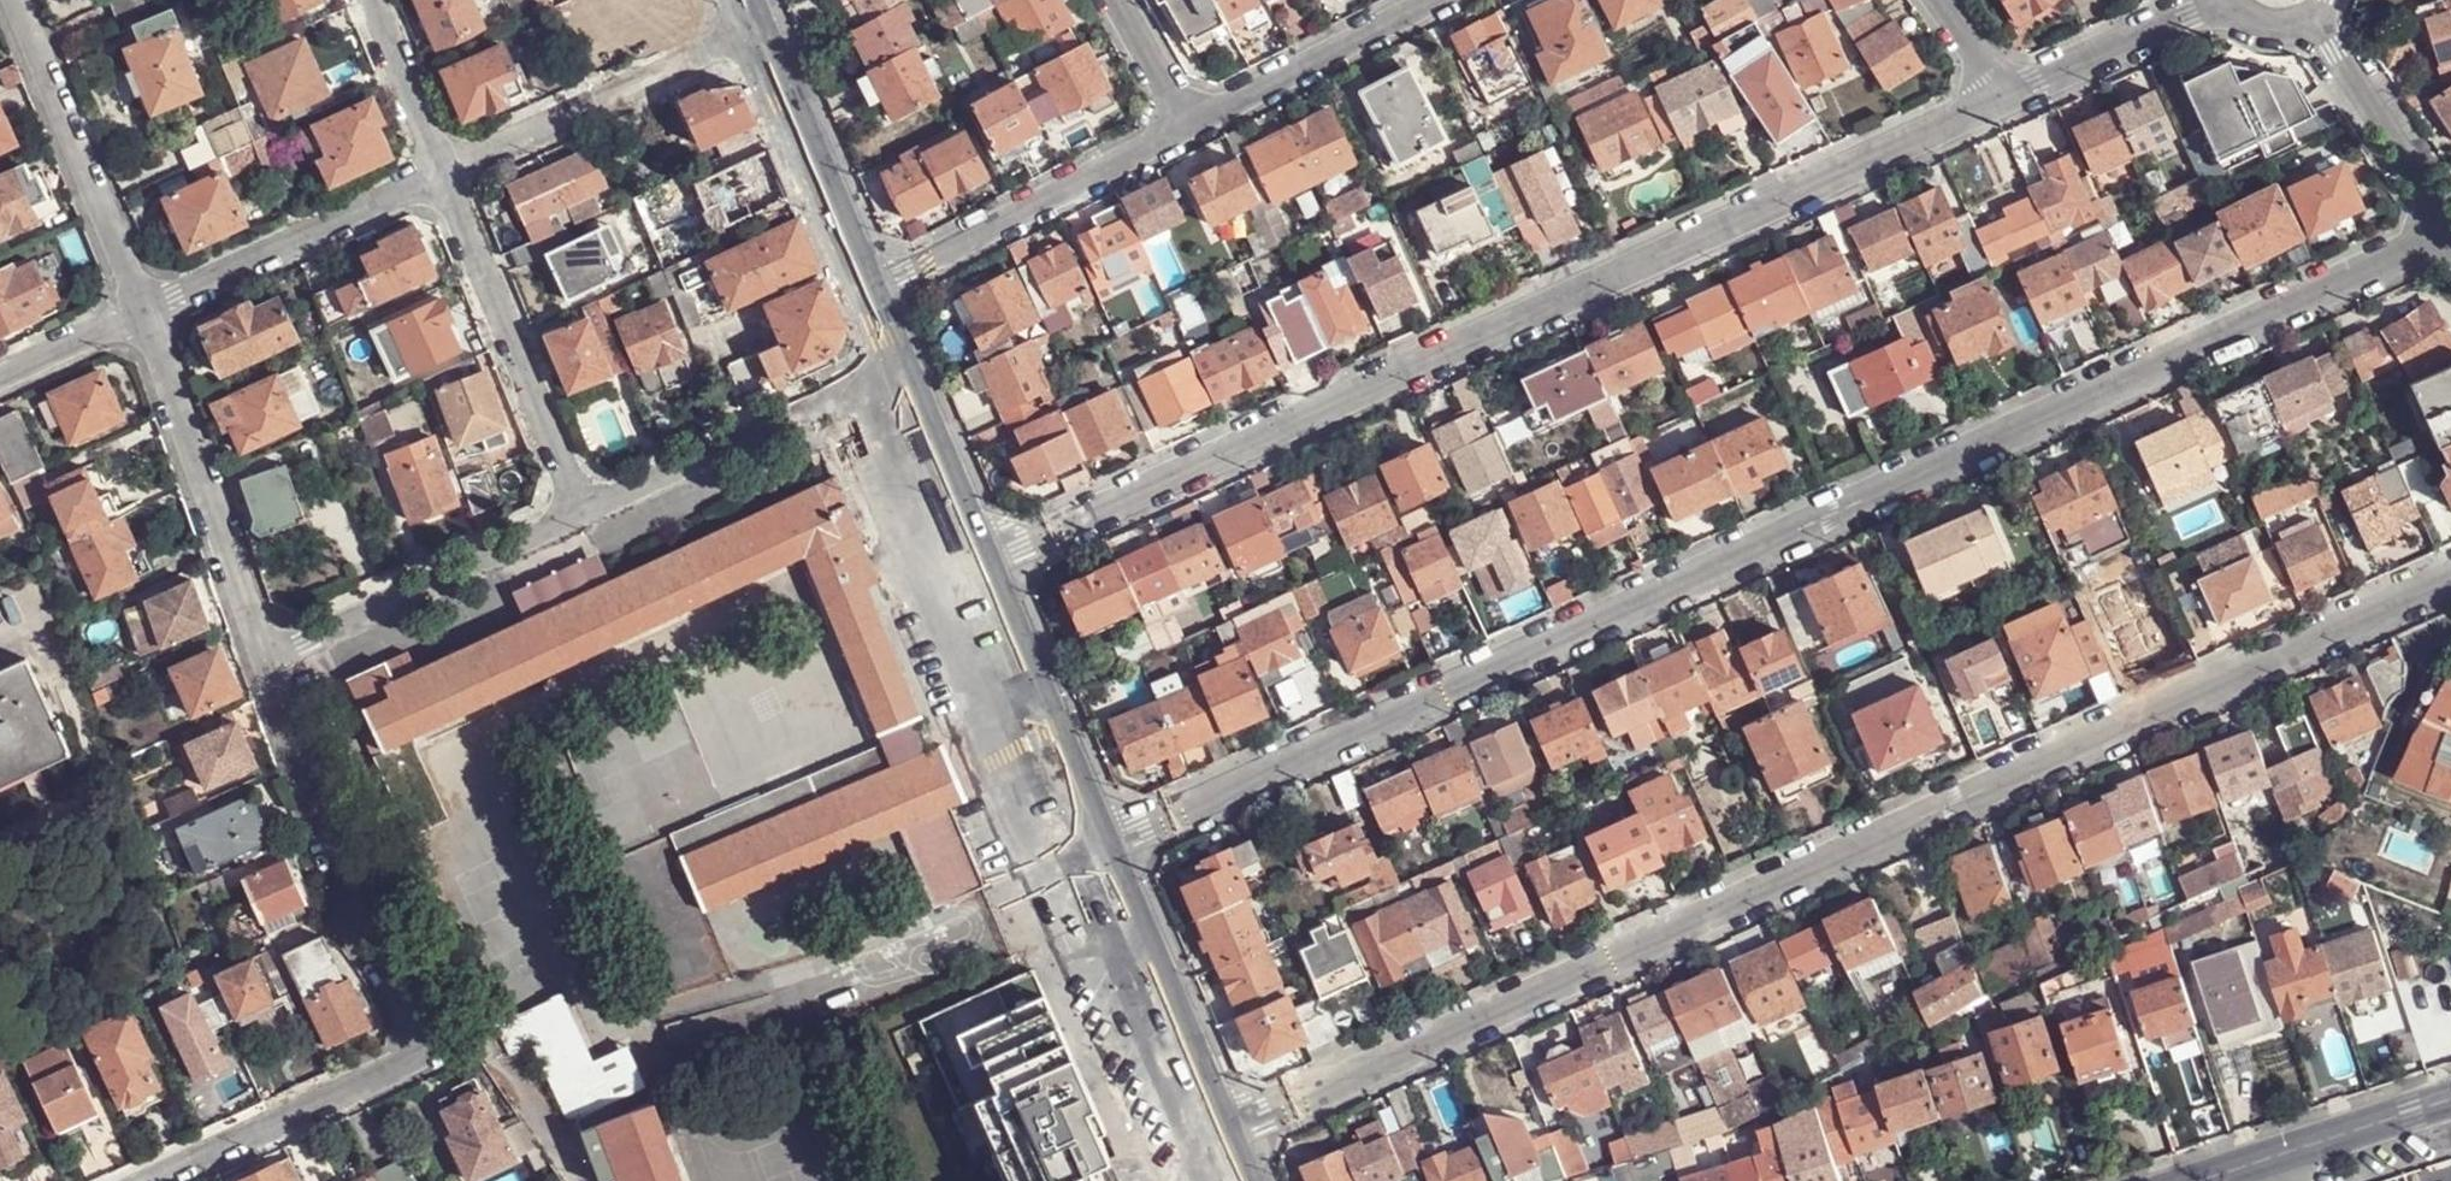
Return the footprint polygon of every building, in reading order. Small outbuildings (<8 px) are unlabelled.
[(146,0),(115,0),(112,1),(120,19),(149,7),(148,5),(146,0)] [(277,21),(325,0),(267,0),(277,21)] [(439,45),(486,26),(474,0),(419,0),(439,45)] [(868,21),(898,5),(904,1),(906,0),(857,0),(868,21)] [(933,6),(939,19),(945,31),(953,28),(965,22),(970,19),(978,15),(984,12),(988,10),(997,5),(1007,0),(947,0),(933,6)] [(1061,0),(1007,0),(997,5),(1021,49),(1072,21),(1061,0)] [(1165,1),(1188,43),(1190,41),(1211,30),(1225,22),(1213,0),(1165,0),(1165,1)] [(1225,22),(1241,14),(1259,5),(1256,0),(1213,0),(1225,22)] [(1587,0),(1549,0),(1530,8),(1548,48),(1540,53),(1550,74),(1553,79),(1556,78),(1612,53),(1587,0)] [(1660,1),(1659,0),(1604,0),(1617,24),(1660,1)] [(1700,10),(1706,21),(1717,39),(1753,21),(1754,20),(1744,0),(1717,0),(1700,10)] [(1754,20),(1774,9),(1776,9),(1773,0),(1744,0),(1754,20)] [(1788,3),(1787,0),(1773,0),(1776,9),(1780,6),(1788,3)] [(1780,6),(1789,25),(1804,18),(1800,11),(1796,0),(1794,0),(1788,3),(1780,6)] [(1800,11),(1820,0),(1796,0),(1800,11)] [(1836,9),(1856,0),(1828,0),(1836,9)] [(1883,9),(1878,0),(1856,0),(1836,9),(1845,25),(1883,9)] [(2032,12),(2048,3),(2052,0),(2003,0),(2017,21),(2032,12)] [(2420,5),(2418,10),(2421,18),(2425,20),(2428,20),(2440,58),(2450,55),(2450,0),(2436,0),(2420,5)] [(904,1),(898,5),(909,24),(914,21),(904,1)] [(2048,3),(2032,12),(2040,25),(2055,15),(2048,3)] [(898,5),(868,21),(855,29),(851,30),(861,49),(866,46),(874,59),(878,66),(912,49),(919,45),(909,24),(898,5)] [(1259,5),(1241,14),(1248,25),(1251,31),(1269,21),(1259,5)] [(1496,11),(1508,34),(1513,31),(1502,8),(1496,11)] [(205,93),(180,29),(182,28),(173,9),(138,24),(144,42),(128,48),(134,64),(137,71),(131,73),(139,93),(145,91),(147,97),(154,114),(205,93)] [(1780,22),(1774,9),(1754,20),(1753,21),(1760,31),(1780,22)] [(1845,25),(1856,42),(1890,21),(1883,9),(1845,25)] [(999,31),(988,10),(984,12),(978,15),(986,31),(990,37),(999,31)] [(1845,63),(1820,11),(1804,18),(1789,25),(1776,31),(1801,84),(1845,63)] [(1241,14),(1225,22),(1231,33),(1248,25),(1241,14)] [(977,35),(986,31),(978,15),(970,19),(977,35)] [(203,18),(194,21),(201,38),(210,35),(203,18)] [(965,22),(953,28),(961,43),(977,35),(970,19),(965,22)] [(1919,62),(1892,19),(1890,21),(1856,42),(1884,85),(1919,62)] [(1489,101),(1533,79),(1509,35),(1508,34),(1491,42),(1479,20),(1454,33),(1489,101)] [(1689,29),(1698,47),(1711,42),(1717,39),(1706,21),(1689,29)] [(1711,42),(1727,66),(1765,40),(1760,31),(1753,21),(1717,39),(1711,42)] [(1225,22),(1211,30),(1214,36),(1216,40),(1218,44),(1233,36),(1231,33),(1225,22)] [(1214,36),(1211,30),(1190,41),(1194,47),(1214,36)] [(851,31),(843,35),(854,53),(861,49),(851,31)] [(1536,76),(1515,32),(1509,35),(1533,79),(1536,76)] [(305,39),(250,63),(275,117),(329,93),(305,39)] [(1777,140),(1814,115),(1765,40),(1727,66),(1777,140)] [(940,72),(925,42),(919,45),(912,49),(929,79),(940,72)] [(445,70),(466,117),(527,92),(506,44),(445,70)] [(1084,45),(1036,70),(1048,93),(1059,114),(1086,100),(1107,89),(1084,45)] [(936,95),(929,79),(912,49),(878,66),(872,69),(869,70),(870,72),(884,99),(893,116),(936,95)] [(2450,77),(2450,55),(2440,58),(2447,79),(2450,77)] [(1716,58),(1658,87),(1664,102),(1679,134),(1690,129),(1716,116),(1739,105),(1716,58)] [(18,62),(0,70),(7,86),(25,79),(18,62)] [(1368,90),(1411,68),(1408,62),(1360,87),(1376,123),(1379,122),(1384,120),(1368,90)] [(2221,64),(2182,77),(2183,80),(2221,67),(2291,81),(2316,116),(2318,115),(2293,78),(2221,64)] [(1667,76),(1662,66),(1650,73),(1654,81),(1667,76)] [(2183,80),(2188,90),(2204,127),(2182,137),(2201,178),(2208,190),(2209,192),(2236,180),(2231,169),(2226,159),(2259,142),(2264,153),(2267,157),(2296,143),(2289,128),(2308,120),(2316,116),(2291,81),(2221,67),(2183,80)] [(1447,138),(1411,68),(1368,90),(1384,120),(1379,122),(1399,161),(1447,138)] [(1001,82),(1011,78),(1008,69),(998,74),(1001,82)] [(1048,93),(1036,70),(1013,81),(1015,83),(1026,104),(1048,93)] [(871,105),(884,99),(870,72),(859,79),(871,105)] [(1565,99),(1571,111),(1611,91),(1627,84),(1622,73),(1565,99)] [(1555,117),(1571,111),(1565,99),(1556,78),(1553,79),(1550,74),(1537,79),(1555,117)] [(1011,78),(1001,82),(1004,89),(1015,83),(1013,81),(1011,78)] [(1611,91),(1615,100),(1636,91),(1643,88),(1639,78),(1627,84),(1611,91)] [(972,105),(997,152),(1023,138),(1039,129),(1037,125),(1026,104),(1015,83),(1004,89),(972,105)] [(2434,99),(2436,101),(2450,124),(2450,88),(2434,99)] [(1107,89),(1086,100),(1094,114),(1115,104),(1107,89)] [(2115,109),(2135,153),(2174,135),(2176,134),(2156,90),(2115,109)] [(1604,164),(1659,139),(1636,91),(1615,100),(1581,116),(1604,164)] [(1646,96),(1651,108),(1661,104),(1656,91),(1646,96)] [(1048,93),(1026,104),(1037,125),(1059,114),(1048,93)] [(333,184),(393,156),(379,124),(386,121),(375,99),(303,132),(316,163),(323,160),(333,184)] [(242,106),(256,141),(273,133),(265,114),(260,116),(251,101),(241,105),(242,106)] [(2445,129),(2450,125),(2450,124),(2436,101),(2429,106),(2445,129)] [(1666,140),(1679,134),(1664,102),(1661,104),(1651,108),(1666,140)] [(0,105),(0,150),(17,142),(0,105)] [(1745,119),(1739,105),(1716,116),(1722,130),(1745,119)] [(205,123),(221,157),(255,141),(256,141),(242,106),(205,123)] [(1290,127),(1315,179),(1355,160),(1331,107),(1290,127)] [(2115,109),(2081,125),(2093,150),(2086,153),(2094,172),(2135,153),(2115,109)] [(2081,125),(2074,127),(2086,153),(2093,150),(2081,125)] [(1290,127),(1250,147),(1273,193),(1276,199),(1315,179),(1290,127)] [(291,140),(286,128),(273,133),(256,141),(255,141),(259,152),(268,174),(286,166),(278,146),(291,140)] [(1023,138),(1025,141),(1038,134),(1041,132),(1039,129),(1023,138)] [(1685,147),(1696,142),(1690,129),(1679,134),(1685,147)] [(988,175),(964,133),(927,151),(922,154),(946,197),(988,175)] [(1050,158),(1038,134),(1025,141),(1029,151),(1037,164),(1050,158)] [(2135,153),(2140,164),(2179,147),(2174,135),(2135,153)] [(1003,163),(1029,151),(1025,141),(1023,138),(997,152),(1003,163)] [(1454,150),(1461,163),(1484,153),(1478,139),(1454,150)] [(259,152),(255,141),(221,157),(226,168),(259,152)] [(2231,169),(2264,153),(2259,142),(2226,159),(2231,169)] [(927,151),(923,144),(917,147),(922,154),(927,151)] [(591,147),(508,185),(534,243),(541,239),(568,226),(602,212),(594,194),(610,187),(601,166),(591,147)] [(901,155),(905,162),(922,154),(917,147),(901,155)] [(1250,147),(1237,153),(1238,158),(1259,199),(1269,195),(1273,193),(1250,147)] [(1543,148),(1493,172),(1514,215),(1534,205),(1552,243),(1581,230),(1543,148)] [(2078,167),(2084,165),(2079,151),(2072,154),(2078,167)] [(1484,153),(1461,163),(1464,169),(1470,183),(1472,182),(1492,225),(1499,222),(1502,228),(1516,221),(1514,215),(1493,172),(1484,153)] [(905,218),(946,197),(922,154),(905,162),(883,173),(905,218)] [(2035,198),(2050,232),(2060,228),(2073,222),(2075,226),(2095,217),(2068,157),(2049,166),(2056,181),(2031,191),(2035,198)] [(620,158),(601,166),(610,187),(628,178),(620,158)] [(1259,199),(1238,158),(1217,168),(1216,166),(1214,166),(1211,162),(1204,161),(1191,166),(1189,169),(1191,176),(1189,178),(1212,223),(1249,204),(1259,199)] [(12,227),(13,230),(38,219),(31,205),(49,197),(39,175),(33,178),(29,170),(26,164),(0,176),(0,232),(12,227)] [(49,197),(62,208),(42,164),(29,170),(33,178),(39,175),(49,197)] [(2343,166),(2294,189),(2313,233),(2316,231),(2317,232),(2332,225),(2331,224),(2335,222),(2334,219),(2361,207),(2343,166)] [(1428,187),(1434,200),(1470,183),(1464,169),(1428,187)] [(247,224),(224,173),(167,198),(190,248),(247,224)] [(2156,197),(2152,199),(2163,220),(2172,240),(2175,245),(2194,283),(2214,273),(2223,276),(2229,273),(2239,268),(2229,249),(2217,225),(2193,237),(2191,231),(2194,229),(2181,202),(2208,190),(2201,178),(2179,187),(2165,194),(2156,197)] [(2165,194),(2179,187),(2175,179),(2152,189),(2156,197),(2165,194)] [(1163,181),(1121,201),(1122,203),(1128,213),(1138,236),(1179,215),(1163,181)] [(1434,200),(1418,208),(1431,235),(1438,251),(1470,235),(1492,225),(1472,182),(1470,183),(1434,200)] [(2303,237),(2278,186),(2220,215),(2245,265),(2273,252),(2303,237)] [(1360,187),(1327,202),(1335,219),(1349,212),(1367,204),(1360,187)] [(1940,187),(1900,206),(1901,208),(1920,250),(1927,263),(1960,249),(1967,245),(1955,220),(1940,187)] [(2108,196),(2104,187),(2097,191),(2101,200),(2108,196)] [(2103,222),(2110,219),(2101,200),(2097,191),(2096,189),(2089,192),(2103,222)] [(1269,195),(1259,199),(1272,225),(1281,220),(1269,195)] [(2120,214),(2111,195),(2108,196),(2101,200),(2110,219),(2118,215),(2120,214)] [(62,208),(49,197),(31,205),(38,219),(62,208)] [(2035,198),(2006,212),(2009,220),(1978,233),(1991,258),(1998,256),(2037,238),(2050,232),(2035,198)] [(1271,247),(1281,243),(1272,225),(1259,199),(1249,204),(1271,247)] [(1105,210),(1110,221),(1128,213),(1122,203),(1105,210)] [(1534,205),(1514,215),(1516,221),(1531,253),(1552,243),(1534,205)] [(1915,252),(1920,250),(1901,208),(1896,211),(1915,252)] [(1835,209),(1819,217),(1829,239),(1835,237),(1845,231),(1835,209)] [(1850,229),(1870,273),(1913,253),(1915,252),(1896,211),(1895,209),(1850,229)] [(1095,215),(1100,225),(1110,221),(1105,210),(1095,215)] [(1352,221),(1349,212),(1335,219),(1331,220),(1335,229),(1352,221)] [(1144,263),(1149,261),(1138,236),(1128,213),(1110,221),(1100,225),(1080,237),(1092,262),(1086,265),(1103,302),(1116,295),(1109,280),(1144,263)] [(1971,214),(1955,220),(1967,245),(1960,249),(1968,265),(1975,280),(1985,276),(1996,270),(1991,258),(1978,233),(1971,214)] [(2121,223),(2118,215),(2110,219),(2103,222),(2107,229),(2121,223)] [(1295,237),(1286,219),(1281,220),(1272,225),(1281,243),(1295,237)] [(1335,229),(1331,220),(1295,237),(1281,243),(1284,251),(1298,243),(1302,251),(1337,234),(1335,229)] [(1495,232),(1504,234),(1502,228),(1499,222),(1492,225),(1495,232)] [(2101,236),(2108,233),(2107,229),(2103,222),(2082,232),(2084,236),(2098,230),(2101,236)] [(621,275),(627,261),(610,224),(600,229),(621,275)] [(440,274),(417,225),(364,250),(367,254),(364,255),(370,270),(364,273),(315,294),(320,308),(327,326),(440,274)] [(1470,235),(1473,242),(1495,232),(1492,225),(1470,235)] [(2316,231),(2313,233),(2322,252),(2340,244),(2332,225),(2317,232),(2316,231)] [(621,275),(600,229),(574,240),(568,226),(541,239),(570,299),(621,275)] [(2060,228),(2050,232),(2056,244),(2059,243),(2066,239),(2060,228)] [(2098,230),(2084,236),(2088,243),(2101,236),(2098,230)] [(1842,252),(1853,247),(1845,231),(1835,237),(1842,252)] [(1495,232),(1473,242),(1474,246),(1504,234),(1495,232)] [(2037,238),(2043,251),(2056,244),(2050,232),(2037,238)] [(2064,254),(2081,291),(2089,288),(2099,283),(2102,281),(2120,273),(2125,271),(2108,233),(2101,236),(2088,243),(2064,254)] [(1435,264),(1438,251),(1431,235),(1423,238),(1435,264)] [(1438,251),(1435,264),(1474,246),(1473,242),(1470,235),(1438,251)] [(1381,314),(1419,297),(1401,258),(1392,237),(1348,257),(1358,279),(1362,276),(1381,314)] [(1829,239),(1786,258),(1810,311),(1859,289),(1842,252),(1835,237),(1829,239)] [(1024,238),(1009,246),(1016,260),(1017,263),(1028,258),(1030,261),(1036,259),(1024,238)] [(534,243),(516,250),(524,265),(548,254),(541,239),(534,243)] [(2172,240),(2126,262),(2138,286),(2146,304),(2149,309),(2170,299),(2169,295),(2175,292),(2194,283),(2175,245),(2172,240)] [(1088,286),(1067,242),(1036,259),(1030,261),(1028,262),(1049,307),(1055,303),(1065,299),(1081,290),(1085,299),(1092,295),(1088,286)] [(1346,253),(1324,263),(1325,267),(1335,288),(1347,282),(1349,284),(1358,279),(1348,257),(1346,253)] [(2020,274),(2042,323),(2049,320),(2062,314),(2086,304),(2086,302),(2081,291),(2064,254),(2020,274)] [(1264,285),(1251,256),(1228,266),(1242,295),(1264,285)] [(1991,258),(1996,270),(2004,267),(1998,256),(1991,258)] [(1040,311),(1049,307),(1028,262),(1030,261),(1028,258),(1017,263),(1040,311)] [(1786,258),(1731,284),(1753,331),(1777,321),(1779,326),(1810,311),(1786,258)] [(627,261),(621,275),(637,268),(633,259),(627,261)] [(44,317),(42,310),(57,303),(56,299),(61,297),(52,278),(48,281),(38,260),(17,270),(14,263),(0,270),(0,336),(44,317)] [(1968,265),(1934,281),(1941,296),(1950,292),(1975,280),(1968,265)] [(1228,266),(1216,271),(1237,316),(1250,310),(1242,295),(1228,266)] [(1308,301),(1330,344),(1368,326),(1347,282),(1335,288),(1325,267),(1297,278),(1304,291),(1308,301)] [(676,294),(665,269),(648,277),(658,302),(676,294)] [(1013,271),(966,294),(980,322),(998,356),(1016,348),(1009,333),(1031,323),(1038,338),(1050,333),(1044,317),(1038,320),(1013,271)] [(2133,289),(2125,271),(2120,273),(2102,281),(2099,283),(2110,308),(2121,303),(2136,295),(2133,289)] [(1950,292),(1953,298),(1988,283),(1985,276),(1975,280),(1950,292)] [(1304,291),(1297,278),(1278,287),(1281,293),(1283,293),(1286,299),(1304,291)] [(1953,298),(1934,307),(1948,339),(1959,362),(1989,348),(1992,353),(2001,349),(2015,343),(1988,283),(1953,298)] [(1731,284),(1688,303),(1654,319),(1669,351),(1675,348),(1679,357),(1684,355),(1708,344),(1714,357),(1715,360),(1732,351),(1732,353),(1758,341),(1757,339),(1753,331),(1731,284)] [(2138,286),(2133,289),(2136,295),(2141,307),(2146,304),(2138,286)] [(1859,289),(1810,311),(1816,325),(1866,303),(1859,289)] [(627,304),(620,290),(599,300),(604,313),(627,304)] [(1284,366),(1330,344),(1308,301),(1304,291),(1286,299),(1265,309),(1272,325),(1266,327),(1284,366)] [(1262,302),(1265,309),(1286,299),(1283,293),(1281,293),(1262,302)] [(956,299),(969,326),(972,325),(980,322),(966,294),(956,299)] [(2136,326),(2147,321),(2141,307),(2136,295),(2121,303),(2132,328),(2136,326)] [(397,379),(461,351),(448,322),(454,319),(445,298),(374,330),(397,379)] [(299,339),(280,299),(256,309),(252,301),(226,314),(229,322),(205,333),(224,374),(299,339)] [(1055,303),(1059,310),(1044,317),(1050,333),(1076,320),(1065,299),(1055,303)] [(550,336),(572,389),(627,367),(604,313),(599,300),(584,307),(589,319),(550,336)] [(2384,330),(2396,349),(2412,373),(2450,350),(2450,333),(2431,301),(2384,330)] [(666,302),(620,320),(640,368),(642,367),(651,390),(667,383),(670,388),(697,378),(666,302)] [(1941,342),(1948,339),(1934,307),(1926,310),(1941,342)] [(1829,374),(1849,416),(1901,393),(1942,374),(1927,341),(1913,309),(1897,316),(1907,338),(1829,374)] [(1851,324),(1855,335),(1886,321),(1881,309),(1851,324)] [(201,326),(205,333),(229,322),(226,314),(201,326)] [(2046,332),(2053,330),(2049,320),(2042,323),(2046,332)] [(1753,331),(1757,339),(1781,329),(1779,326),(1777,321),(1753,331)] [(980,322),(972,325),(983,346),(975,350),(981,363),(998,356),(980,322)] [(1644,324),(1588,350),(1609,394),(1665,368),(1644,324)] [(1855,335),(1851,324),(1836,331),(1841,341),(1855,335)] [(696,344),(707,339),(701,325),(690,330),(696,344)] [(1208,348),(1229,391),(1278,369),(1256,325),(1208,348)] [(2366,329),(2343,339),(2346,348),(2355,369),(2381,358),(2371,338),(2366,329)] [(2371,338),(2381,358),(2396,349),(2384,330),(2371,338)] [(1031,341),(1033,347),(1053,339),(1050,333),(1038,338),(1031,341)] [(1041,390),(1050,386),(1042,370),(1044,369),(1039,360),(1033,347),(1031,341),(1016,348),(998,356),(981,363),(992,386),(1002,408),(1006,406),(1031,395),(1041,390)] [(1714,357),(1708,344),(1684,355),(1688,363),(1699,364),(1714,357)] [(1549,360),(1552,366),(1583,352),(1581,346),(1549,360)] [(1229,391),(1208,348),(1200,351),(1206,362),(1199,365),(1214,399),(1229,391)] [(1039,360),(1044,369),(1063,360),(1059,350),(1039,360)] [(1609,394),(1588,350),(1583,352),(1552,366),(1523,379),(1536,409),(1528,412),(1537,430),(1555,422),(1588,407),(1610,396),(1609,394)] [(2298,359),(2264,375),(2288,430),(2289,430),(2308,422),(2307,418),(2335,406),(2331,397),(2348,388),(2331,350),(2313,358),(2311,353),(2298,359)] [(761,353),(729,367),(737,385),(731,388),(736,396),(762,384),(766,396),(779,389),(774,379),(761,353)] [(480,355),(435,375),(461,442),(485,434),(490,448),(508,442),(503,427),(508,425),(480,355)] [(1209,401),(1188,357),(1161,369),(1141,378),(1149,395),(1162,422),(1209,401)] [(1136,368),(1141,378),(1161,369),(1156,359),(1136,368)] [(967,370),(977,392),(992,386),(981,363),(967,370)] [(300,365),(221,401),(235,430),(244,450),(301,424),(299,418),(289,398),(311,388),(300,365)] [(2417,380),(2429,406),(2422,410),(2437,446),(2441,444),(2450,440),(2450,366),(2417,380)] [(52,393),(74,441),(126,418),(104,369),(52,393)] [(2288,430),(2264,375),(2246,384),(2225,393),(2222,384),(2210,390),(2213,398),(2211,399),(2214,405),(2234,453),(2236,459),(2249,454),(2254,445),(2288,430)] [(1464,406),(1469,418),(1479,413),(1485,411),(1470,378),(1453,385),(1464,406)] [(1687,391),(1691,398),(1695,409),(1723,397),(1716,378),(1687,391)] [(2422,410),(2429,406),(2417,380),(2410,384),(2422,410)] [(1114,390),(1122,407),(1134,434),(1145,428),(1132,402),(1125,385),(1114,390)] [(1050,386),(1041,390),(1047,401),(1055,397),(1050,386)] [(1063,413),(1093,399),(1088,387),(1058,401),(1061,408),(1063,413)] [(321,408),(311,388),(289,398),(299,418),(321,408)] [(1063,413),(1083,457),(1131,435),(1134,434),(1122,407),(1114,390),(1093,399),(1063,413)] [(1037,405),(1031,395),(1006,406),(1011,417),(1037,405)] [(1162,422),(1149,395),(1132,402),(1145,428),(1145,429),(1162,422)] [(1610,396),(1588,407),(1599,431),(1621,421),(1610,396)] [(1055,397),(1047,401),(1052,413),(1061,408),(1058,401),(1055,397)] [(384,399),(359,411),(372,444),(397,435),(384,399)] [(224,434),(235,430),(221,401),(211,406),(224,434)] [(1011,417),(1017,429),(1045,417),(1039,405),(1037,405),(1011,417)] [(2172,424),(2135,441),(2137,447),(2156,489),(2160,501),(2212,477),(2207,465),(2234,453),(2214,405),(2172,424)] [(1464,406),(1432,422),(1437,433),(1469,418),(1464,406)] [(1063,413),(1061,408),(1052,413),(1045,417),(1017,429),(1027,451),(1033,448),(1047,475),(1083,457),(1063,413)] [(13,482),(41,468),(47,466),(20,409),(0,418),(0,455),(13,482)] [(1482,420),(1488,417),(1485,411),(1479,413),(1482,420)] [(1697,411),(1689,414),(1697,427),(1703,425),(1697,411)] [(1513,474),(1495,434),(1490,436),(1482,420),(1479,413),(1469,418),(1437,433),(1448,457),(1453,454),(1470,491),(1470,492),(1513,474)] [(1711,444),(1732,489),(1760,476),(1780,467),(1788,463),(1767,420),(1711,444)] [(1155,451),(1145,429),(1145,428),(1134,434),(1131,435),(1141,457),(1155,451)] [(1642,436),(1631,441),(1637,455),(1642,466),(1653,461),(1642,436)] [(1701,439),(1705,447),(1711,444),(1708,436),(1701,439)] [(2390,446),(2398,464),(2418,454),(2411,437),(2390,446)] [(1601,473),(1637,455),(1631,441),(1630,439),(1592,455),(1601,473)] [(2441,444),(2449,459),(2443,461),(2448,473),(2447,473),(2442,477),(2443,483),(2450,504),(2450,440),(2441,444)] [(413,521),(459,503),(456,494),(463,492),(455,469),(448,472),(440,452),(429,457),(422,441),(390,453),(396,468),(394,469),(413,521)] [(1384,464),(1403,507),(1448,487),(1430,444),(1384,464)] [(1653,472),(1675,521),(1707,506),(1734,493),(1732,489),(1711,444),(1705,447),(1653,472)] [(1040,478),(1047,475),(1033,448),(1027,451),(1040,478)] [(1028,483),(1040,478),(1027,451),(1015,456),(1028,483)] [(2418,454),(2398,464),(2402,472),(2414,501),(2436,492),(2418,454)] [(1601,473),(1622,518),(1640,510),(1658,502),(1642,466),(1637,455),(1601,473)] [(2065,470),(2041,481),(2042,483),(2030,489),(2058,553),(2072,547),(2086,541),(2092,553),(2129,537),(2116,509),(2094,457),(2065,470)] [(242,479),(262,536),(269,534),(282,529),(308,520),(287,464),(242,479)] [(2402,472),(2398,464),(2341,487),(2346,497),(2402,472)] [(72,538),(123,516),(112,491),(101,495),(87,466),(48,484),(41,468),(13,482),(23,502),(51,490),(72,538)] [(1557,471),(1566,490),(1571,487),(1572,480),(1566,467),(1557,471)] [(500,503),(486,468),(462,476),(476,513),(500,503)] [(2306,470),(2253,495),(2262,516),(2269,512),(2316,491),(2306,470)] [(369,751),(423,726),(803,552),(883,741),(669,830),(705,913),(898,831),(931,907),(983,885),(950,804),(932,764),(947,758),(941,743),(935,746),(926,750),(914,719),(922,715),(876,604),(867,583),(877,578),(833,472),(815,480),(606,577),(524,613),(390,675),(356,692),(379,746),(369,751)] [(2346,497),(2371,553),(2394,543),(2392,539),(2404,535),(2399,525),(2392,511),(2414,501),(2402,472),(2346,497)] [(1622,518),(1601,473),(1571,487),(1566,490),(1587,535),(1609,524),(1622,518)] [(1329,496),(1349,542),(1395,522),(1374,475),(1329,496)] [(1760,476),(1732,489),(1734,493),(1737,497),(1739,496),(1738,495),(1761,484),(1762,487),(1764,486),(1763,482),(1760,476)] [(1303,478),(1261,497),(1279,538),(1295,531),(1301,545),(1329,532),(1322,519),(1303,478)] [(14,513),(0,482),(0,520),(14,513)] [(1556,538),(1577,529),(1558,485),(1514,505),(1533,549),(1556,538)] [(1240,495),(1245,503),(1261,497),(1256,488),(1240,495)] [(1466,510),(1470,508),(1465,494),(1458,497),(1463,512),(1466,510)] [(1242,570),(1285,551),(1279,538),(1261,497),(1245,503),(1217,516),(1242,570)] [(2392,511),(2399,525),(2421,515),(2414,501),(2392,511)] [(1436,524),(1427,507),(1401,518),(1404,525),(1409,536),(1436,524)] [(1974,586),(1990,578),(2011,569),(1994,530),(1985,507),(1955,520),(1904,541),(1928,597),(1971,578),(1974,586)] [(1458,544),(1447,548),(1457,572),(1458,573),(1493,557),(1509,591),(1520,586),(1529,582),(1507,534),(1513,531),(1502,508),(1472,521),(1466,510),(1463,512),(1446,520),(1458,544)] [(2269,512),(2262,516),(2264,522),(2274,544),(2281,540),(2269,512)] [(14,513),(0,520),(0,537),(21,527),(14,513)] [(98,596),(137,578),(123,548),(134,543),(123,516),(72,538),(98,596)] [(313,536),(308,520),(282,529),(284,535),(287,544),(313,536)] [(2325,541),(2330,539),(2323,521),(2317,524),(2325,541)] [(1409,536),(1399,540),(1405,552),(1440,535),(1436,524),(1409,536)] [(2294,587),(2337,568),(2325,541),(2317,524),(2281,540),(2274,544),(2294,587)] [(1372,540),(1377,550),(1380,549),(1394,543),(1399,540),(1409,536),(1404,525),(1372,540)] [(1162,541),(1182,585),(1223,566),(1214,547),(1208,551),(1197,526),(1162,541)] [(1405,552),(1421,588),(1436,582),(1457,572),(1447,548),(1440,535),(1405,552)] [(2404,535),(2392,539),(2394,543),(2396,548),(2407,543),(2404,535)] [(1162,541),(1118,561),(1139,605),(1146,602),(1182,585),(1162,541)] [(1380,549),(1390,570),(1403,564),(1394,543),(1380,549)] [(2373,558),(2396,548),(2394,543),(2371,553),(2373,558)] [(1317,561),(1324,575),(1354,561),(1348,547),(1317,561)] [(593,548),(512,585),(517,595),(599,561),(593,548)] [(2253,554),(2199,579),(2215,614),(2219,622),(2236,614),(2233,608),(2246,603),(2249,609),(2272,598),(2253,554)] [(1859,560),(1777,596),(1799,646),(1826,634),(1829,639),(1884,615),(1859,560)] [(606,577),(599,561),(517,595),(524,613),(606,577)] [(1113,564),(1063,587),(1084,630),(1133,607),(1113,564)] [(1403,598),(1417,593),(1403,564),(1390,570),(1403,598)] [(1295,589),(1308,619),(1330,608),(1317,578),(1300,586),(1295,589)] [(162,640),(163,646),(210,624),(194,579),(147,599),(153,614),(162,640)] [(2204,618),(2215,614),(2199,579),(2189,582),(2204,618)] [(1380,608),(1373,591),(1335,608),(1330,617),(1335,628),(1380,608)] [(1234,616),(1240,629),(1283,609),(1287,619),(1299,613),(1289,592),(1247,611),(1234,616)] [(1146,602),(1139,605),(1147,624),(1155,621),(1146,602)] [(2233,608),(2236,614),(2249,609),(2246,603),(2233,608)] [(2007,626),(2012,637),(2037,694),(2087,671),(2057,604),(2032,612),(2007,626)] [(1335,628),(1353,666),(1375,656),(1398,645),(1380,608),(1335,628)] [(1283,609),(1240,629),(1250,650),(1252,654),(1260,673),(1278,664),(1302,653),(1287,619),(1283,609)] [(141,650),(162,640),(153,614),(131,623),(141,650)] [(1248,720),(1268,712),(1244,657),(1244,656),(1242,652),(1250,650),(1240,629),(1234,616),(1217,625),(1227,649),(1232,661),(1200,676),(1203,681),(1224,731),(1248,720)] [(1160,651),(1168,647),(1161,635),(1166,632),(1159,619),(1155,621),(1147,624),(1149,626),(1160,651)] [(2094,675),(2109,668),(2086,620),(2072,625),(2094,675)] [(1118,640),(1129,664),(1141,659),(1160,651),(1149,626),(1118,640)] [(1763,689),(1744,646),(1731,653),(1722,630),(1708,636),(1687,645),(1709,695),(1716,710),(1763,689)] [(1782,648),(1789,646),(1781,630),(1775,632),(1782,648)] [(1763,689),(1801,672),(1789,646),(1782,648),(1775,632),(1762,638),(1744,646),(1763,689)] [(1947,656),(1959,683),(1980,674),(1985,672),(2005,663),(1992,635),(1947,656)] [(2389,712),(2394,696),(2394,695),(2399,691),(2406,690),(2407,662),(2404,656),(2397,641),(2388,645),(2392,655),(2385,658),(2371,665),(2369,668),(2389,712)] [(1651,649),(1656,660),(1672,653),(1667,642),(1658,646),(1651,649)] [(1656,660),(1640,667),(1661,712),(1668,728),(1670,731),(1690,722),(1683,706),(1709,695),(1687,645),(1672,653),(1656,660)] [(195,714),(240,693),(227,665),(223,666),(215,649),(175,667),(195,714)] [(1227,649),(1195,663),(1200,676),(1232,661),(1227,649)] [(1294,672),(1308,666),(1302,653),(1278,664),(1284,677),(1294,672)] [(1842,685),(1854,711),(1919,682),(1906,655),(1842,685)] [(69,751),(70,753),(73,752),(62,728),(65,726),(62,717),(58,718),(30,656),(0,670),(0,784),(69,751)] [(390,675),(382,656),(347,673),(348,675),(356,692),(390,675)] [(2005,663),(1985,672),(1997,700),(2021,690),(2009,662),(2005,663)] [(1260,673),(1265,685),(1284,677),(1278,664),(1260,673)] [(1615,735),(1661,712),(1640,667),(1618,678),(1594,690),(1615,735)] [(1150,680),(1159,700),(1187,689),(1178,668),(1150,680)] [(88,674),(94,690),(106,685),(99,669),(88,674)] [(2439,673),(2425,700),(2429,704),(2437,707),(2425,727),(2398,778),(2429,791),(2450,798),(2450,679),(2439,673)] [(1959,683),(1965,696),(1986,687),(1980,674),(1959,683)] [(2315,698),(2336,745),(2382,723),(2361,677),(2315,698)] [(1234,754),(1224,731),(1203,681),(1187,689),(1159,700),(1180,750),(1207,738),(1218,762),(1227,758),(1234,754)] [(1945,739),(1919,682),(1854,711),(1874,754),(1880,767),(1945,739)] [(94,690),(98,703),(117,695),(112,683),(106,685),(94,690)] [(1959,683),(1954,685),(1962,704),(1967,702),(1965,696),(1959,683)] [(1767,699),(1772,712),(1796,702),(1790,688),(1767,699)] [(1562,707),(1534,720),(1554,763),(1586,750),(1602,742),(1581,698),(1562,707)] [(1745,724),(1773,783),(1778,780),(1790,775),(1827,758),(1799,699),(1796,702),(1772,712),(1745,724)] [(1159,700),(1113,719),(1134,769),(1180,750),(1159,700)] [(2419,723),(2425,727),(2437,707),(2429,704),(2419,723)] [(1735,709),(1719,717),(1726,732),(1742,725),(1735,709)] [(257,765),(233,710),(184,731),(190,742),(188,743),(208,787),(257,765)] [(2271,771),(2279,791),(2332,767),(2324,748),(2317,731),(2307,711),(2277,724),(2293,761),(2271,771)] [(1615,735),(1622,750),(1668,728),(1661,712),(1615,735)] [(914,719),(926,750),(935,746),(922,715),(914,719)] [(1444,724),(1454,747),(1461,744),(1469,741),(1459,717),(1444,724)] [(1473,740),(1491,782),(1531,765),(1534,764),(1516,721),(1501,728),(1473,740)] [(2214,748),(2231,795),(2272,779),(2255,732),(2214,748)] [(1948,745),(1945,739),(1880,767),(1874,770),(1877,777),(1948,745)] [(1481,791),(1485,801),(1494,798),(1469,741),(1461,744),(1481,791)] [(1586,750),(1591,761),(1608,753),(1602,742),(1586,750)] [(1481,791),(1461,744),(1454,747),(1436,755),(1415,763),(1436,810),(1481,791)] [(2160,825),(2172,820),(2216,803),(2199,754),(2153,772),(2143,775),(2144,777),(2160,825)] [(1680,755),(1666,760),(1670,770),(1684,763),(1680,755)] [(2380,755),(2348,770),(2360,798),(2366,793),(2370,782),(2380,755)] [(950,804),(966,797),(965,794),(962,795),(947,758),(932,764),(950,804)] [(1790,775),(1778,780),(1787,797),(1795,793),(1834,775),(1827,758),(1790,775)] [(1365,788),(1381,822),(1421,803),(1426,801),(1427,800),(1412,765),(1395,774),(1365,788)] [(1531,765),(1491,782),(1496,791),(1511,783),(1512,787),(1534,777),(1532,774),(1536,772),(1531,765)] [(2279,791),(2287,808),(2301,802),(2341,785),(2333,767),(2332,767),(2279,791)] [(1670,774),(1632,792),(1641,811),(1655,844),(1680,832),(1684,843),(1706,834),(1688,794),(1682,797),(1670,774)] [(2160,825),(2144,777),(2128,784),(2129,790),(2108,798),(2109,801),(2125,846),(2163,831),(2160,825)] [(2231,795),(2236,807),(2276,791),(2272,779),(2231,795)] [(165,820),(202,804),(196,788),(159,805),(165,820)] [(1436,810),(1442,821),(1485,801),(1481,791),(1436,810)] [(271,839),(251,795),(177,827),(184,844),(197,838),(209,867),(271,839)] [(1485,801),(1500,836),(1509,832),(1502,816),(1494,798),(1485,801)] [(2089,863),(2126,848),(2125,846),(2109,801),(2086,812),(2084,807),(2070,814),(2089,863)] [(2326,816),(2335,828),(2357,814),(2359,814),(2349,801),(2326,816)] [(2301,802),(2287,808),(2292,818),(2306,813),(2301,802)] [(1381,822),(1385,830),(1402,822),(1405,829),(1421,821),(1418,815),(1425,812),(1424,809),(1421,803),(1381,822)] [(1502,816),(1509,832),(1522,826),(1537,820),(1530,803),(1502,816)] [(2024,825),(2028,834),(2059,821),(2055,812),(2046,816),(2043,808),(2030,813),(2034,822),(2024,825)] [(1643,868),(1663,860),(1660,854),(1655,844),(1641,811),(1586,836),(1608,884),(1620,879),(1643,868)] [(2043,888),(2084,870),(2064,819),(2059,821),(2028,834),(2023,837),(2029,854),(2021,857),(2033,887),(2041,884),(2043,888)] [(1368,869),(1371,868),(1367,861),(1377,857),(1361,822),(1345,829),(1334,833),(1334,831),(1329,834),(1327,831),(1323,830),(1311,836),(1310,838),(1312,842),(1306,844),(1307,845),(1316,865),(1320,874),(1328,870),(1336,867),(1339,873),(1343,881),(1368,869)] [(1534,854),(1522,826),(1509,832),(1500,836),(1504,844),(1504,845),(1509,856),(1513,864),(1534,854)] [(1655,844),(1660,854),(1684,843),(1680,832),(1655,844)] [(2241,854),(2248,875),(2293,854),(2292,853),(2297,852),(2290,834),(2267,844),(2241,854)] [(1464,853),(1468,862),(1504,845),(1504,844),(1500,836),(1464,853)] [(197,838),(184,844),(197,872),(209,867),(197,838)] [(2241,854),(2267,844),(2264,838),(2252,844),(2250,839),(2237,844),(2241,853),(2241,854)] [(1251,839),(1230,849),(1242,876),(1263,867),(1251,839)] [(2237,844),(2236,839),(2215,847),(2220,862),(2241,853),(2237,844)] [(307,902),(287,859),(298,854),(294,844),(198,885),(205,899),(245,881),(253,897),(219,912),(237,949),(264,937),(297,922),(290,910),(307,902)] [(1576,844),(1529,864),(1556,924),(1575,915),(1571,907),(1599,894),(1576,844)] [(1305,871),(1316,865),(1307,845),(1296,850),(1305,871)] [(1468,862),(1472,871),(1509,856),(1504,845),(1468,862)] [(1955,858),(1978,918),(2017,906),(1994,847),(1955,858)] [(1243,894),(1248,892),(1242,876),(1230,849),(1224,852),(1223,848),(1220,848),(1214,851),(1210,852),(1209,855),(1210,857),(1205,859),(1211,873),(1185,885),(1198,915),(1243,894)] [(2171,854),(2176,869),(2186,866),(2181,850),(2171,854)] [(1402,882),(1389,851),(1377,857),(1367,861),(1371,868),(1368,869),(1374,880),(1379,891),(1397,884),(1402,882)] [(1468,862),(1464,853),(1457,857),(1454,857),(1459,866),(1468,862)] [(2182,879),(2192,900),(2248,875),(2241,854),(2241,853),(2220,862),(2182,879)] [(1509,856),(1472,871),(1476,880),(1494,920),(1510,913),(1509,908),(1529,899),(1513,864),(1509,856)] [(1414,875),(1418,885),(1459,866),(1454,857),(1414,875)] [(1179,871),(1185,885),(1211,873),(1205,859),(1179,871)] [(1459,866),(1467,884),(1476,880),(1472,871),(1468,862),(1459,866)] [(1328,870),(1330,876),(1339,873),(1336,867),(1328,870)] [(1620,879),(1623,887),(1646,877),(1643,868),(1620,879)] [(2345,888),(2359,893),(2365,879),(2350,873),(2345,888)] [(1418,885),(1414,875),(1402,882),(1397,884),(1401,894),(1404,900),(1421,892),(1418,885)] [(2275,904),(2265,882),(2262,875),(2251,882),(2240,886),(2242,893),(2248,909),(2250,915),(2275,904)] [(1404,900),(1425,949),(1451,937),(1456,949),(1463,946),(1478,939),(1452,879),(1421,892),(1404,900)] [(1335,898),(1339,909),(1379,891),(1374,880),(1335,898)] [(1339,909),(1343,920),(1401,894),(1397,884),(1379,891),(1339,909)] [(2211,907),(2216,922),(2248,909),(2242,893),(2211,907)] [(1198,915),(1219,964),(1265,944),(1243,894),(1198,915)] [(1874,898),(1834,917),(1855,963),(1896,944),(1892,936),(1881,913),(1874,898)] [(1496,926),(1533,910),(1529,899),(1509,908),(1510,913),(1494,920),(1496,926)] [(1357,922),(1383,981),(1401,973),(1410,969),(1414,976),(1433,968),(1425,949),(1404,900),(1357,922)] [(1892,907),(1881,913),(1892,936),(1903,930),(1892,907)] [(2112,923),(2117,935),(2153,919),(2148,907),(2112,923)] [(2216,922),(2211,907),(2166,927),(2170,941),(2171,943),(2216,922)] [(1926,925),(1940,954),(1966,941),(1955,914),(1926,925)] [(2035,954),(2042,973),(2061,963),(2067,960),(2061,942),(2051,915),(2025,926),(2027,934),(2035,954)] [(1834,917),(1827,920),(1844,956),(1848,966),(1855,963),(1834,917)] [(2061,942),(2067,960),(2106,940),(2117,935),(2112,923),(2111,918),(2061,942)] [(1368,976),(1346,927),(1343,920),(1338,922),(1340,929),(1331,933),(1328,927),(1314,933),(1317,939),(1301,946),(1325,994),(1325,995),(1368,976)] [(1783,942),(1802,979),(1844,956),(1827,920),(1783,942)] [(2270,962),(2289,1017),(2312,1009),(2310,1001),(2339,991),(2324,945),(2305,950),(2297,925),(2275,932),(2283,957),(2270,962)] [(2111,952),(2116,970),(2127,965),(2157,956),(2153,946),(2170,941),(2166,927),(2111,952)] [(2375,928),(2324,945),(2339,991),(2343,999),(2343,1002),(2357,997),(2380,990),(2395,985),(2375,928)] [(1903,930),(1892,936),(1896,944),(1900,950),(1910,971),(1921,966),(1903,930)] [(2027,934),(1972,956),(1981,977),(1988,994),(2042,973),(2035,954),(2027,934)] [(1265,944),(1268,951),(1279,948),(1280,951),(1290,947),(1285,935),(1265,944)] [(216,997),(228,1022),(240,1017),(269,1003),(275,1001),(254,957),(261,954),(283,997),(290,994),(264,937),(237,949),(200,965),(207,978),(207,979),(218,974),(226,992),(216,997)] [(329,1046),(372,1025),(359,997),(349,977),(344,979),(323,937),(285,954),(329,1046)] [(1425,949),(1433,968),(1467,954),(1463,946),(1456,949),(1451,937),(1425,949)] [(2287,1029),(2257,940),(2194,961),(2219,1035),(2247,1026),(2252,1040),(2287,1029)] [(1933,1020),(1988,994),(1981,977),(1972,956),(1966,941),(1940,954),(1950,976),(1919,991),(1933,1020)] [(2170,941),(2153,946),(2157,956),(2127,965),(2135,990),(2182,974),(2171,943),(2170,941)] [(1751,955),(1755,965),(1782,952),(1778,943),(1751,955)] [(1219,964),(1235,1003),(1281,982),(1268,951),(1265,944),(1219,964)] [(1900,950),(1896,944),(1855,963),(1848,966),(1852,971),(1859,968),(1900,950)] [(2412,947),(2396,952),(2404,975),(2419,970),(2412,947)] [(1807,1004),(1782,952),(1755,965),(1751,955),(1736,962),(1756,1007),(1764,1022),(1766,1022),(1807,1004)] [(2051,1002),(2052,1004),(2064,997),(2063,995),(2101,977),(2103,979),(2117,974),(2116,970),(2111,952),(2066,975),(2046,984),(2051,1002)] [(1433,968),(1437,976),(1470,961),(1467,954),(1433,968)] [(2061,963),(2042,973),(2044,979),(2046,984),(2066,975),(2061,963)] [(200,965),(188,971),(195,983),(207,978),(200,965)] [(1030,967),(1017,973),(916,1016),(954,1103),(981,1091),(989,1108),(983,1110),(997,1144),(1003,1141),(1020,1180),(1094,1180),(1087,1164),(1093,1160),(1080,1129),(1088,1125),(1061,1062),(1070,1058),(1037,984),(1030,967)] [(1723,968),(1671,992),(1700,1057),(1701,1059),(1730,1044),(1754,1034),(1744,1013),(1723,968)] [(1410,969),(1401,973),(1404,981),(1414,976),(1410,969)] [(2198,1021),(2182,974),(2135,990),(2151,1036),(2172,1029),(2198,1021)] [(2011,1023),(1995,1028),(1996,1030),(2005,1055),(2013,1080),(2060,1064),(2043,1012),(2030,1016),(2029,1009),(2051,1002),(2046,984),(2044,979),(2000,996),(2011,1023)] [(1235,1003),(1240,1015),(1285,994),(1281,982),(1235,1003)] [(568,1120),(594,1058),(561,990),(495,1024),(510,1056),(533,1047),(568,1120)] [(2067,1022),(2085,1079),(2134,1063),(2116,1006),(2112,991),(2091,997),(2096,1012),(2067,1022)] [(2310,1001),(2312,1009),(2343,999),(2339,991),(2310,1001)] [(1636,1006),(1631,1009),(1656,1067),(1660,1065),(1666,1072),(1700,1057),(1671,992),(1647,1001),(1645,996),(1633,1001),(1636,1006)] [(1293,1008),(1285,994),(1240,1015),(1240,1016),(1256,1053),(1266,1056),(1305,1038),(1293,1008)] [(1314,1060),(1346,1045),(1325,995),(1325,994),(1293,1008),(1305,1038),(1314,1060)] [(272,1010),(269,1003),(240,1017),(244,1024),(272,1010)] [(123,1102),(160,1085),(146,1056),(151,1053),(131,1010),(126,1012),(123,1005),(90,1019),(94,1027),(88,1029),(123,1102)] [(1757,1039),(1770,1033),(1766,1022),(1764,1022),(1756,1007),(1744,1013),(1754,1034),(1757,1039)] [(1995,1028),(1988,1008),(1979,1013),(1985,1032),(1986,1033),(1996,1030),(1995,1028)] [(168,1032),(195,1090),(198,1088),(199,1090),(203,1091),(214,1086),(215,1082),(214,1080),(237,1069),(210,1012),(168,1032)] [(1623,1090),(1651,1078),(1622,1013),(1582,1029),(1589,1046),(1607,1088),(1619,1082),(1623,1090)] [(2198,1021),(2172,1029),(2177,1045),(2203,1037),(2198,1021)] [(2005,1055),(1996,1030),(1986,1033),(1994,1058),(2005,1055)] [(1887,1046),(1882,1034),(1839,1056),(1846,1071),(1887,1046)] [(1934,1064),(1949,1111),(1998,1096),(1983,1049),(1969,1052),(1964,1036),(1942,1043),(1946,1061),(1934,1064)] [(67,1040),(24,1059),(57,1130),(100,1111),(67,1040)] [(1919,1043),(1905,1050),(1914,1072),(1927,1066),(1922,1055),(1919,1043)] [(1607,1088),(1589,1046),(1573,1053),(1570,1047),(1563,1044),(1551,1050),(1548,1057),(1551,1063),(1560,1083),(1550,1087),(1558,1108),(1570,1103),(1572,1107),(1589,1113),(1614,1101),(1607,1088)] [(1733,1130),(1763,1114),(1758,1105),(1752,1092),(1737,1060),(1730,1044),(1701,1059),(1721,1104),(1726,1113),(1733,1130)] [(594,1058),(568,1120),(644,1084),(627,1045),(594,1058)] [(1846,1071),(1839,1056),(1819,1066),(1826,1082),(1846,1071)] [(1550,1087),(1560,1083),(1551,1063),(1540,1068),(1550,1087)] [(1914,1072),(1881,1082),(1883,1090),(1897,1130),(1942,1115),(1927,1066),(1914,1072)] [(1262,1072),(1267,1081),(1278,1077),(1273,1067),(1262,1072)] [(26,1165),(44,1156),(3,1070),(0,1071),(0,1165),(21,1155),(26,1165)] [(1839,1090),(1844,1102),(1851,1126),(1860,1152),(1899,1140),(1897,1130),(1883,1090),(1861,1095),(1854,1073),(1848,1077),(1837,1084),(1839,1090)] [(439,1099),(445,1110),(483,1092),(475,1076),(453,1087),(451,1094),(439,1099)] [(1763,1114),(1787,1102),(1783,1093),(1781,1090),(1777,1080),(1752,1092),(1758,1105),(1763,1114)] [(1783,1093),(1787,1102),(1803,1094),(1798,1081),(1781,1090),(1783,1093)] [(1389,1093),(1406,1130),(1419,1124),(1425,1122),(1408,1084),(1389,1093)] [(1780,1122),(1787,1145),(1829,1131),(1830,1134),(1839,1162),(1861,1155),(1860,1152),(1851,1126),(1844,1102),(1839,1090),(1780,1122)] [(954,1103),(947,1106),(980,1180),(1020,1180),(1003,1141),(997,1144),(983,1110),(989,1108),(981,1091),(954,1103)] [(501,1130),(483,1092),(445,1110),(456,1134),(450,1137),(471,1179),(529,1152),(538,1168),(551,1162),(544,1152),(537,1141),(522,1120),(501,1130)] [(198,1094),(186,1099),(195,1118),(207,1112),(198,1094)] [(654,1105),(653,1101),(581,1129),(600,1180),(617,1174),(620,1180),(683,1180),(654,1105)] [(1674,1118),(1678,1128),(1686,1145),(1729,1131),(1733,1130),(1726,1113),(1721,1104),(1674,1118)] [(1479,1137),(1488,1159),(1492,1169),(1497,1180),(1520,1180),(1519,1179),(1543,1168),(1549,1180),(1562,1180),(1569,1178),(1555,1147),(1538,1153),(1525,1120),(1500,1114),(1497,1130),(1479,1137)] [(1686,1145),(1678,1128),(1674,1118),(1627,1133),(1630,1141),(1638,1159),(1640,1164),(1677,1155),(1689,1151),(1686,1145)] [(1764,1129),(1771,1150),(1787,1145),(1780,1122),(1764,1129)] [(1434,1158),(1419,1124),(1406,1130),(1411,1144),(1421,1164),(1428,1161),(1434,1158)] [(1406,1130),(1390,1137),(1396,1151),(1411,1144),(1406,1130)] [(1799,1180),(1845,1180),(1839,1162),(1830,1134),(1829,1131),(1787,1145),(1799,1180)] [(1344,1150),(1358,1180),(1428,1180),(1421,1164),(1411,1144),(1396,1151),(1390,1137),(1367,1146),(1365,1141),(1344,1150)] [(1613,1147),(1620,1163),(1638,1159),(1630,1141),(1613,1147)] [(1557,1151),(1569,1178),(1587,1173),(1575,1143),(1557,1151)] [(1738,1143),(1732,1145),(1737,1161),(1743,1159),(1738,1143)] [(1737,1161),(1739,1169),(1743,1180),(1799,1180),(1787,1145),(1771,1150),(1743,1159),(1737,1161)] [(307,1147),(290,1156),(302,1180),(324,1180),(307,1147)] [(1482,1162),(1475,1147),(1451,1158),(1449,1152),(1434,1158),(1428,1161),(1437,1180),(1490,1180),(1482,1162)] [(1320,1156),(1310,1160),(1308,1166),(1306,1166),(1313,1180),(1358,1180),(1344,1150),(1327,1158),(1320,1156)] [(1698,1173),(1691,1151),(1689,1151),(1677,1155),(1681,1166),(1685,1178),(1698,1173)] [(1660,1173),(1681,1166),(1677,1155),(1640,1164),(1636,1165),(1639,1171),(1641,1180),(1663,1180),(1660,1173)] [(290,1156),(238,1179),(238,1180),(302,1180),(290,1156)] [(405,1157),(375,1171),(378,1177),(380,1180),(417,1180),(405,1157)] [(1492,1169),(1488,1159),(1482,1162),(1490,1180),(1497,1180),(1492,1169)] [(1737,1161),(1698,1173),(1685,1178),(1686,1180),(1701,1180),(1739,1169),(1737,1161)] [(1639,1171),(1636,1165),(1622,1169),(1626,1180),(1641,1180),(1639,1171)] [(1739,1169),(1701,1180),(1743,1180),(1739,1169)] [(1989,1172),(1963,1180),(1964,1180),(1991,1180),(1989,1172)]
